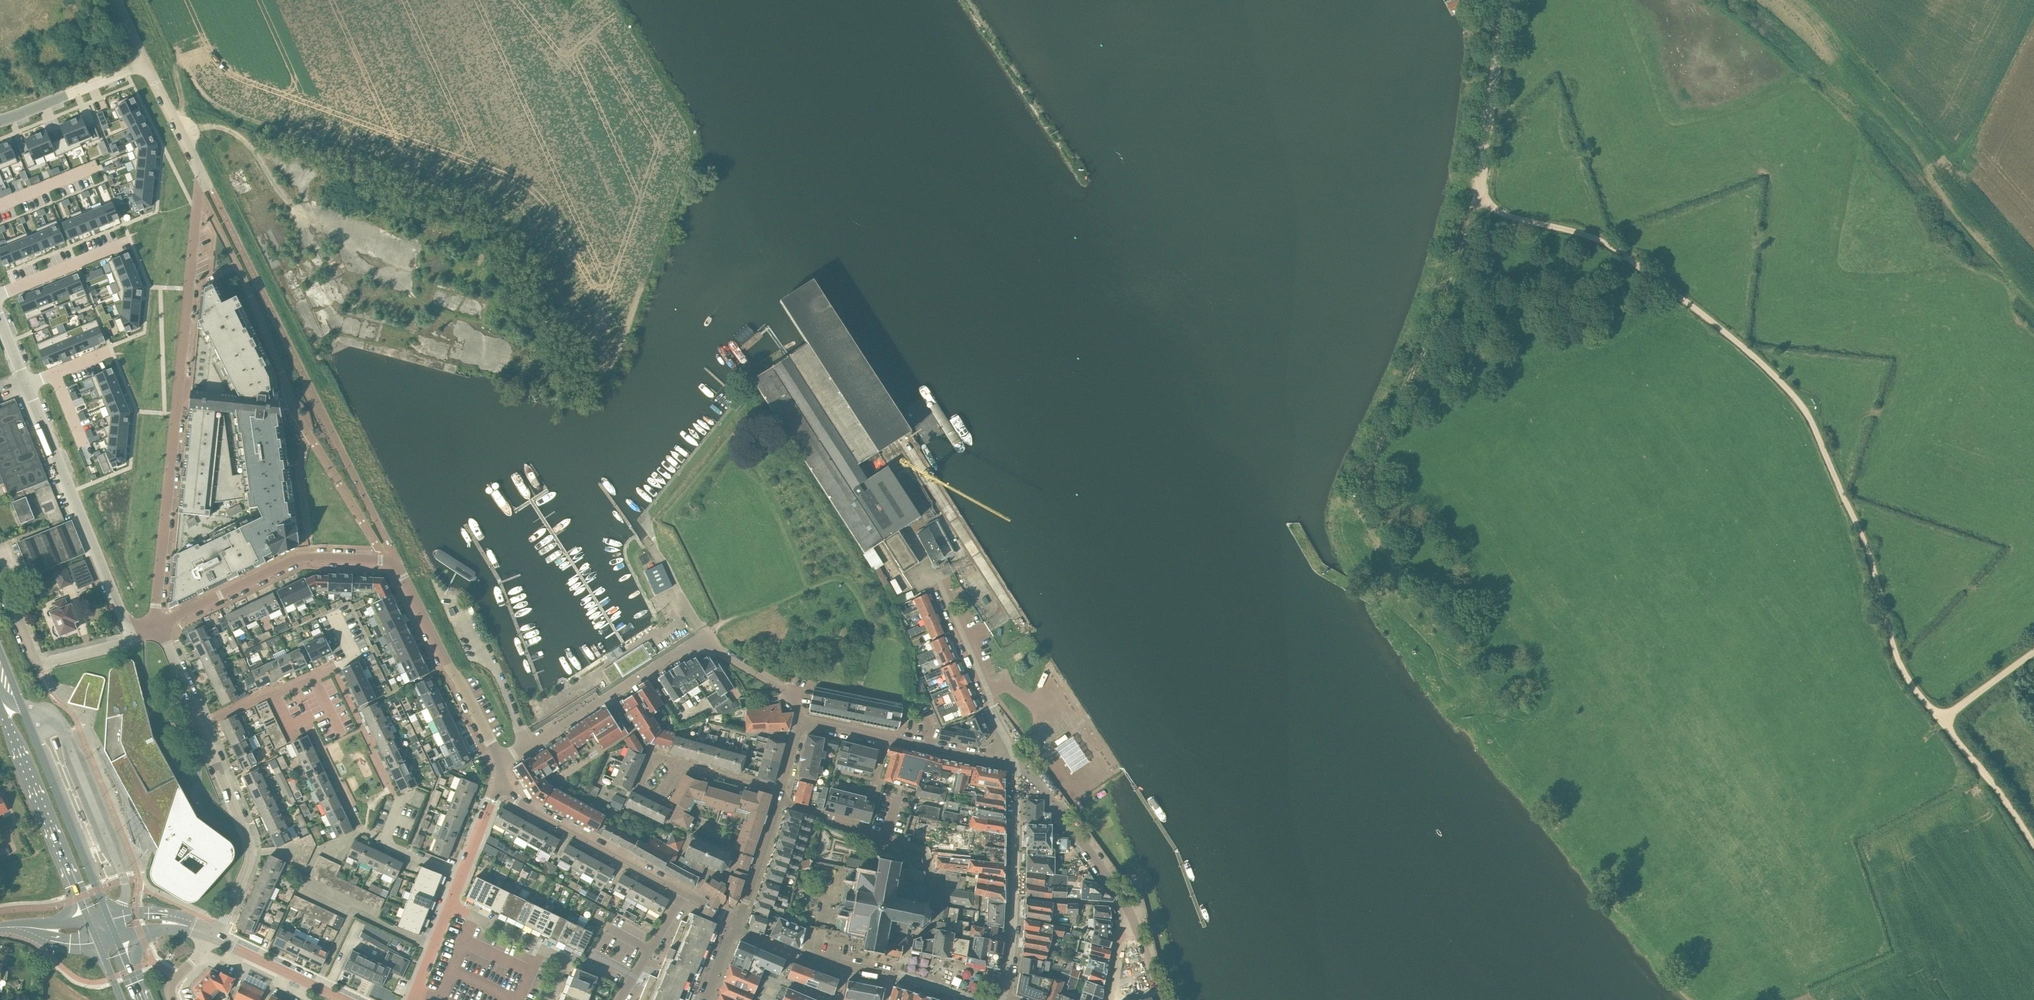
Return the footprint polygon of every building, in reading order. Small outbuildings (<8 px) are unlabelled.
[(117,107),(114,108),(120,120),(140,110),(134,98),(129,101),(128,98),(116,103),(118,105),(118,106),(117,107)] [(120,120),(124,118),(129,129),(146,121),(140,110),(120,120)] [(82,116),(71,121),(81,147),(82,147),(82,146),(81,144),(91,140),(92,142),(101,139),(95,125),(87,129),(82,116)] [(60,140),(58,140),(64,154),(82,147),(81,147),(71,121),(60,126),(65,138),(60,140)] [(146,121),(129,129),(135,139),(130,142),(131,142),(151,132),(146,121)] [(47,131),(36,135),(44,156),(45,157),(55,152),(57,157),(64,154),(58,140),(52,143),(47,131)] [(131,142),(134,150),(133,151),(139,149),(158,145),(151,132),(131,142)] [(30,152),(23,155),(28,168),(36,165),(34,161),(45,157),(44,156),(36,135),(25,140),(30,152)] [(0,146),(8,167),(18,163),(16,156),(11,144),(10,142),(0,146)] [(136,159),(131,161),(138,158),(156,160),(158,145),(139,149),(133,151),(136,159)] [(8,167),(0,146),(0,170),(8,167)] [(135,169),(130,171),(130,172),(137,169),(155,171),(156,160),(138,158),(131,161),(132,163),(135,169)] [(79,159),(68,164),(71,169),(81,164),(79,159)] [(137,169),(130,172),(134,180),(131,181),(131,182),(136,180),(154,181),(155,171),(137,169)] [(131,182),(133,186),(135,190),(153,192),(154,181),(136,180),(131,182)] [(135,194),(133,195),(140,211),(152,207),(153,192),(135,190),(135,194)] [(113,203),(103,207),(109,224),(120,219),(113,203)] [(92,209),(99,228),(109,224),(103,207),(93,211),(92,209)] [(81,211),(89,232),(99,228),(92,209),(82,213),(81,211)] [(81,211),(71,215),(79,236),(89,232),(81,211)] [(72,219),(62,224),(69,240),(79,236),(71,215),(70,215),(72,219)] [(57,221),(46,225),(55,246),(66,242),(57,221)] [(46,225),(36,229),(45,250),(55,246),(46,225)] [(27,233),(26,233),(35,254),(45,250),(36,229),(38,233),(29,237),(27,233)] [(25,234),(16,237),(25,258),(35,254),(26,233),(25,234)] [(16,237),(6,241),(8,246),(15,262),(25,258),(16,237)] [(0,249),(0,256),(4,267),(15,262),(8,246),(0,249)] [(129,253),(108,261),(112,272),(133,263),(129,253)] [(133,263),(112,272),(116,282),(137,273),(133,263)] [(137,273),(116,282),(120,291),(117,292),(117,293),(125,289),(143,287),(137,273)] [(78,274),(63,280),(72,302),(87,296),(78,274)] [(772,366),(752,380),(753,381),(770,407),(790,439),(865,553),(873,548),(883,541),(900,568),(903,572),(919,562),(905,540),(908,538),(902,528),(920,516),(918,513),(912,504),(888,466),(871,477),(867,469),(863,472),(858,465),(879,452),(915,428),(910,420),(906,423),(905,422),(882,386),(859,351),(836,315),(814,282),(813,279),(780,301),(808,344),(807,344),(787,357),(786,358),(786,359),(781,362),(780,363),(773,367),(772,366)] [(63,280),(48,286),(57,308),(65,305),(72,302),(63,280)] [(169,609),(298,547),(296,544),(300,543),(277,378),(237,297),(226,302),(215,281),(203,287),(169,609)] [(48,286),(33,292),(42,314),(57,308),(48,286)] [(121,300),(114,303),(115,303),(124,300),(141,301),(143,287),(125,289),(117,293),(121,300)] [(33,292),(18,298),(27,320),(42,314),(33,292)] [(124,300),(115,303),(120,316),(122,315),(123,312),(140,314),(141,301),(124,300)] [(122,315),(120,316),(121,318),(125,329),(127,333),(139,328),(140,314),(123,312),(122,315)] [(60,316),(49,321),(51,324),(62,320),(60,316)] [(62,320),(51,324),(52,328),(63,324),(62,320)] [(97,320),(82,326),(91,348),(106,342),(97,320)] [(109,321),(103,323),(106,330),(112,328),(109,321)] [(82,326),(67,332),(76,354),(91,348),(82,326)] [(67,332),(52,338),(61,360),(76,354),(67,332)] [(52,338),(37,344),(46,366),(61,360),(52,338)] [(112,368),(91,377),(95,387),(116,379),(112,368)] [(116,379),(95,387),(99,397),(102,396),(120,389),(116,379)] [(741,395),(746,400),(753,393),(748,388),(741,395)] [(120,389),(102,396),(106,406),(124,399),(120,389)] [(109,415),(105,417),(105,418),(112,415),(130,412),(124,399),(106,406),(109,415)] [(108,425),(103,427),(104,428),(111,425),(129,427),(130,412),(112,415),(105,418),(108,425)] [(111,425),(104,428),(107,436),(104,438),(105,438),(110,436),(127,438),(129,427),(111,425)] [(110,436),(105,438),(108,448),(126,449),(127,438),(110,436)] [(108,451),(104,453),(111,469),(125,463),(126,449),(108,448),(108,451)] [(48,480),(33,486),(35,491),(49,524),(63,518),(48,480)] [(35,491),(33,486),(13,494),(16,501),(13,502),(21,524),(35,518),(26,495),(35,491)] [(917,534),(929,556),(933,563),(932,565),(933,567),(935,568),(937,567),(938,565),(937,562),(944,559),(956,553),(938,519),(925,525),(927,529),(917,534)] [(72,520),(18,542),(31,576),(86,553),(72,520)] [(437,557),(474,583),(479,575),(443,549),(437,557)] [(85,560),(70,566),(79,589),(94,582),(85,560)] [(660,593),(673,588),(662,563),(644,571),(655,595),(660,593)] [(54,573),(60,589),(73,584),(66,568),(54,573)] [(328,591),(328,593),(333,594),(340,594),(341,594),(341,592),(340,592),(341,575),(329,574),(328,576),(329,576),(328,588),(328,591)] [(341,575),(340,592),(341,592),(353,592),(353,589),(352,589),(353,578),(353,577),(353,575),(341,575)] [(306,580),(311,590),(313,593),(318,590),(328,591),(328,588),(329,576),(328,576),(315,576),(306,580)] [(353,578),(352,589),(353,589),(353,592),(364,592),(373,592),(374,578),(354,577),(353,577),(353,578)] [(305,578),(296,583),(305,601),(314,596),(313,593),(311,590),(306,580),(305,578)] [(374,578),(373,592),(375,592),(379,600),(381,599),(381,600),(392,595),(384,578),(374,578)] [(291,585),(287,587),(294,603),(296,608),(297,607),(304,604),(306,603),(305,601),(296,583),(291,585)] [(277,592),(285,608),(289,606),(294,603),(287,587),(277,592)] [(911,591),(898,596),(900,601),(913,597),(911,591)] [(261,599),(269,614),(281,609),(273,593),(261,599)] [(904,615),(931,603),(927,593),(914,599),(916,605),(907,609),(904,603),(899,606),(904,615)] [(379,601),(371,604),(376,614),(397,604),(392,595),(381,600),(381,599),(379,600),(379,601)] [(55,607),(50,609),(48,611),(47,613),(48,616),(50,617),(53,617),(61,635),(76,629),(74,622),(77,621),(71,605),(67,607),(64,599),(53,604),(55,607)] [(257,620),(269,614),(261,599),(250,604),(257,620)] [(935,613),(931,603),(904,615),(905,615),(908,620),(914,617),(913,616),(920,613),(922,619),(935,613)] [(246,625),(257,620),(250,604),(238,610),(246,625)] [(376,614),(373,615),(374,615),(378,625),(401,614),(397,604),(376,614)] [(246,625),(238,610),(226,616),(233,631),(240,628),(244,632),(247,630),(245,626),(246,625)] [(940,623),(935,613),(922,619),(925,625),(918,628),(917,626),(906,631),(909,636),(920,632),(940,623)] [(401,614),(378,625),(383,635),(406,624),(401,614)] [(230,629),(225,618),(219,620),(224,632),(230,629)] [(289,628),(286,622),(275,628),(278,634),(289,628)] [(944,633),(940,623),(920,632),(909,636),(911,642),(920,638),(920,637),(929,633),(931,639),(944,633)] [(406,624),(383,635),(388,645),(411,633),(406,624)] [(189,633),(195,645),(210,638),(220,634),(217,627),(208,632),(205,626),(189,633)] [(323,632),(313,636),(323,657),(333,652),(323,632)] [(260,642),(267,639),(264,633),(257,636),(260,642)] [(411,633),(388,645),(392,654),(415,643),(411,633)] [(230,643),(235,641),(233,635),(227,638),(230,643)] [(278,636),(267,641),(270,646),(281,641),(278,636)] [(313,636),(303,641),(303,642),(312,662),(323,657),(313,636)] [(920,660),(950,647),(945,636),(930,643),(932,649),(923,653),(917,655),(920,660)] [(216,650),(210,638),(195,645),(201,657),(216,650)] [(238,646),(235,641),(230,643),(232,649),(238,646)] [(241,645),(243,650),(254,645),(252,641),(247,644),(246,642),(241,645)] [(264,649),(270,646),(267,641),(261,644),(264,649)] [(415,643),(392,654),(397,664),(397,665),(402,663),(401,662),(420,653),(415,643)] [(642,646),(603,671),(611,683),(650,658),(642,646)] [(255,647),(244,652),(247,658),(258,653),(255,647)] [(955,658),(950,647),(920,660),(918,661),(921,665),(937,658),(940,665),(955,658)] [(288,654),(295,670),(307,664),(300,649),(288,654)] [(222,662),(216,650),(201,657),(206,669),(222,662)] [(420,653),(401,662),(402,663),(404,667),(406,672),(425,663),(420,653)] [(276,660),(283,675),(295,670),(288,654),(276,660)] [(688,659),(703,683),(709,679),(716,691),(706,698),(713,709),(715,708),(728,699),(725,694),(734,688),(722,669),(724,667),(721,662),(718,663),(716,660),(713,662),(709,656),(699,662),(696,658),(693,660),(691,657),(688,659)] [(241,667),(246,664),(244,658),(238,661),(241,667)] [(110,674),(105,750),(117,772),(159,848),(156,856),(151,870),(151,872),(151,875),(152,877),(153,879),(154,882),(158,885),(178,897),(184,901),(187,902),(191,902),(195,902),(198,900),(200,898),(224,872),(231,864),(231,863),(233,860),(235,856),(235,852),(235,851),(234,847),(232,844),(229,840),(213,828),(198,818),(192,806),(163,753),(154,736),(151,725),(146,706),(135,663),(134,661),(132,659),(129,659),(127,660),(113,668),(112,669),(110,671),(110,673),(110,674)] [(688,693),(703,683),(688,659),(672,669),(674,671),(688,693)] [(260,687),(272,681),(265,666),(264,666),(262,660),(250,666),(260,687)] [(272,681),(283,675),(276,660),(265,666),(272,681)] [(357,662),(342,669),(347,678),(363,671),(358,661),(357,662)] [(946,681),(963,673),(962,673),(957,661),(924,676),(927,681),(936,677),(943,674),(946,681)] [(206,669),(212,681),(227,673),(222,662),(206,669)] [(425,663),(406,672),(411,682),(430,673),(425,663)] [(246,664),(241,667),(244,673),(249,670),(246,664)] [(835,684),(838,669),(834,668),(833,672),(833,676),(832,680),(820,677),(821,673),(822,669),(822,666),(819,665),(815,680),(835,684)] [(363,671),(347,678),(351,687),(367,680),(363,671)] [(673,702),(688,693),(674,671),(671,673),(669,671),(658,678),(673,702)] [(212,681),(217,692),(233,685),(227,673),(212,681)] [(963,673),(946,681),(949,687),(931,695),(933,701),(948,694),(968,685),(963,673)] [(258,687),(252,676),(244,679),(250,691),(258,687)] [(367,680),(351,687),(356,697),(372,689),(376,687),(372,677),(367,680)] [(416,684),(422,696),(438,689),(432,677),(416,684)] [(70,703),(86,707),(88,692),(91,682),(81,679),(69,701),(69,702),(70,703)] [(647,708),(650,713),(663,704),(659,697),(662,695),(658,689),(655,691),(648,680),(634,688),(636,692),(647,708)] [(239,697),(233,685),(217,692),(223,704),(239,697)] [(968,685),(948,694),(953,706),(973,697),(967,686),(968,685)] [(814,687),(809,712),(898,730),(902,706),(814,687)] [(372,689),(356,697),(360,706),(376,699),(372,689)] [(428,708),(443,701),(438,689),(422,696),(428,708)] [(623,706),(631,719),(647,708),(636,692),(623,701),(626,704),(623,706)] [(396,709),(402,706),(396,695),(393,696),(396,702),(393,703),(396,709)] [(404,705),(409,703),(407,697),(401,699),(404,705)] [(951,707),(953,712),(959,710),(962,717),(978,710),(973,697),(953,706),(951,707)] [(735,710),(728,699),(715,708),(719,714),(735,710)] [(256,706),(259,711),(270,706),(267,700),(256,706)] [(433,720),(449,712),(443,701),(428,708),(433,720)] [(368,722),(383,714),(378,703),(362,710),(368,722)] [(412,708),(409,703),(404,705),(406,711),(412,708)] [(782,714),(780,704),(747,711),(747,714),(746,714),(746,731),(788,731),(792,713),(782,714)] [(270,706),(259,711),(261,717),(272,711),(270,706)] [(405,711),(402,706),(396,709),(399,714),(405,711)] [(648,745),(651,743),(661,729),(650,713),(647,708),(631,719),(648,745)] [(571,733),(567,736),(568,736),(576,748),(580,746),(587,741),(594,737),(595,736),(604,749),(629,733),(620,720),(616,722),(607,709),(604,711),(602,709),(591,716),(584,720),(577,725),(569,730),(571,733)] [(272,711),(261,717),(264,722),(275,716),(272,711)] [(439,731),(455,724),(449,712),(433,720),(439,731)] [(251,716),(254,721),(260,718),(257,713),(251,716)] [(374,734),(389,726),(383,714),(368,722),(374,734)] [(227,734),(242,727),(236,715),(221,722),(227,734)] [(989,734),(981,715),(969,721),(972,727),(968,731),(958,729),(957,725),(944,730),(944,731),(941,731),(939,738),(979,746),(989,734)] [(275,716),(264,722),(266,727),(277,722),(275,716)] [(263,724),(260,718),(254,721),(257,727),(263,724)] [(415,728),(421,726),(418,720),(412,723),(415,728)] [(277,722),(266,727),(269,732),(280,727),(277,722)] [(407,732),(413,729),(410,723),(405,726),(407,732)] [(445,743),(460,736),(455,724),(439,731),(445,743)] [(379,745),(395,738),(389,726),(374,734),(379,745)] [(421,726),(415,728),(418,734),(423,731),(421,726)] [(232,746),(248,739),(242,727),(227,734),(232,746)] [(271,738),(282,732),(280,727),(269,732),(271,738)] [(413,729),(407,732),(410,737),(416,735),(413,729)] [(661,729),(651,743),(670,749),(674,736),(675,734),(661,729)] [(274,743),(285,737),(282,732),(271,738),(274,743)] [(691,758),(696,742),(698,734),(691,732),(689,740),(674,736),(670,749),(669,752),(691,758)] [(775,733),(774,740),(785,743),(786,736),(775,733)] [(629,747),(641,753),(643,749),(633,734),(625,739),(630,748),(629,747)] [(710,764),(715,747),(718,737),(708,734),(705,745),(696,742),(691,758),(710,764)] [(806,742),(823,745),(824,738),(807,735),(806,742)] [(265,745),(271,742),(268,736),(263,739),(265,745)] [(298,755),(313,748),(308,736),(292,743),(298,755)] [(400,750),(405,747),(399,736),(395,738),(379,745),(385,757),(400,750)] [(450,755),(466,747),(460,736),(445,743),(450,755)] [(530,756),(513,767),(533,798),(543,803),(552,786),(548,784),(544,777),(553,772),(551,770),(578,752),(576,748),(568,736),(567,736),(532,759),(530,756)] [(785,743),(774,740),(769,738),(768,739),(758,736),(757,741),(767,743),(766,746),(783,751),(785,743)] [(285,737),(274,743),(276,748),(288,743),(285,737)] [(254,751),(248,739),(232,746),(238,758),(254,751)] [(839,741),(826,739),(825,746),(838,749),(839,741)] [(271,742),(265,745),(268,750),(274,747),(271,742)] [(727,768),(731,752),(734,744),(726,742),(724,750),(715,747),(710,764),(727,768)] [(804,749),(821,752),(823,745),(806,742),(804,749)] [(837,763),(846,765),(851,744),(842,742),(837,763)] [(429,743),(423,746),(426,751),(432,749),(429,743)] [(731,752),(727,768),(741,772),(746,756),(745,756),(749,746),(744,744),(740,755),(731,752)] [(846,765),(855,767),(860,746),(851,744),(846,765)] [(783,751),(766,746),(764,754),(781,758),(783,751)] [(855,767),(863,770),(869,749),(860,746),(855,767)] [(919,783),(922,771),(927,755),(889,746),(887,755),(891,756),(883,780),(893,783),(894,778),(901,781),(902,778),(911,781),(910,783),(918,786),(919,783)] [(400,750),(385,757),(390,769),(406,761),(411,759),(405,747),(400,750)] [(419,755),(424,752),(422,747),(416,750),(419,755)] [(472,759),(466,747),(450,755),(456,767),(472,759)] [(645,755),(641,753),(629,747),(624,759),(640,766),(645,755)] [(319,759),(313,748),(298,755),(303,767),(319,759)] [(433,748),(426,752),(430,759),(437,756),(433,748)] [(803,756),(820,759),(820,758),(824,758),(825,753),(821,752),(804,749),(803,756)] [(869,749),(863,770),(873,772),(878,751),(869,749)] [(259,762),(254,751),(238,758),(244,770),(259,762)] [(427,758),(424,752),(419,755),(421,761),(427,758)] [(755,760),(762,762),(778,766),(781,758),(764,754),(757,752),(755,760)] [(280,764),(286,761),(283,755),(277,758),(280,764)] [(947,779),(949,772),(940,770),(942,760),(927,755),(922,771),(947,779)] [(819,766),(820,759),(803,756),(802,762),(819,766)] [(325,771),(319,759),(303,767),(309,779),(325,771)] [(619,770),(635,777),(640,766),(624,759),(623,762),(616,759),(613,767),(619,770)] [(961,763),(942,760),(940,770),(949,772),(957,773),(959,773),(961,763)] [(288,767),(286,761),(280,764),(282,769),(288,767)] [(396,781),(412,773),(406,761),(390,769),(396,781)] [(778,766),(762,762),(760,769),(776,774),(778,766)] [(823,767),(819,766),(802,762),(800,769),(817,773),(821,774),(823,767)] [(959,773),(967,774),(971,775),(971,771),(972,765),(961,763),(959,773)] [(1005,771),(974,766),(973,771),(971,771),(971,775),(967,774),(967,776),(972,777),(972,782),(1004,789),(1005,771)] [(276,775),(282,772),(279,767),(273,769),(276,775)] [(437,775),(443,772),(441,767),(435,769),(437,775)] [(243,776),(249,788),(265,781),(259,769),(243,776)] [(774,782),(776,774),(760,769),(759,772),(748,769),(746,774),(774,782)] [(816,780),(817,773),(800,769),(799,776),(816,780)] [(430,779),(436,776),(433,770),(427,773),(430,779)] [(635,777),(619,770),(615,779),(605,774),(602,779),(629,791),(635,777)] [(330,783),(325,771),(309,779),(315,790),(330,783)] [(281,787),(288,784),(282,772),(276,775),(275,775),(281,787)] [(1004,800),(1004,789),(972,782),(972,777),(967,776),(967,774),(959,773),(957,773),(949,772),(947,779),(950,782),(948,791),(952,792),(951,792),(976,796),(1004,800)] [(417,785),(412,773),(396,781),(402,792),(417,785)] [(692,778),(685,774),(676,789),(693,798),(703,801),(707,786),(708,783),(692,778)] [(447,779),(441,777),(439,783),(445,785),(447,779)] [(456,791),(472,797),(477,784),(461,778),(456,791)] [(288,782),(291,787),(297,784),(294,779),(288,782)] [(265,781),(249,788),(255,800),(270,792),(265,781)] [(797,791),(826,799),(828,788),(823,787),(821,793),(812,790),(813,784),(800,781),(797,791)] [(320,802),(336,795),(330,783),(315,790),(320,802)] [(919,783),(918,786),(915,795),(944,803),(947,790),(943,789),(944,787),(932,783),(931,786),(919,783)] [(287,799),(287,798),(293,795),(288,784),(281,787),(287,799)] [(300,790),(297,784),(291,787),(294,793),(300,790)] [(543,803),(554,809),(563,792),(552,786),(543,803)] [(735,807),(738,808),(742,796),(739,795),(740,792),(731,790),(731,793),(707,786),(703,801),(705,802),(705,805),(734,813),(735,807)] [(436,789),(434,795),(440,798),(442,792),(436,789)] [(679,805),(677,808),(685,812),(693,798),(676,789),(670,801),(679,805)] [(825,810),(834,812),(840,791),(830,789),(825,810)] [(744,790),(742,796),(738,808),(751,811),(751,810),(766,815),(772,794),(759,791),(758,794),(744,790)] [(472,797),(456,791),(452,803),(467,809),(472,797)] [(635,809),(641,796),(631,791),(625,805),(635,809)] [(826,799),(797,791),(794,802),(808,805),(810,799),(819,801),(818,808),(823,809),(826,799)] [(848,793),(840,791),(834,812),(843,814),(848,793)] [(260,811),(276,804),(270,792),(255,800),(260,811)] [(554,809),(564,815),(573,798),(563,792),(554,809)] [(848,793),(843,814),(852,816),(857,795),(848,793)] [(8,809),(2,796),(1,796),(0,794),(0,813),(8,809)] [(296,801),(293,795),(287,798),(290,804),(296,801)] [(326,814),(341,806),(336,795),(320,802),(326,814)] [(440,798),(434,795),(430,804),(436,806),(440,798)] [(615,795),(610,805),(621,810),(625,799),(615,795)] [(852,816),(860,819),(861,819),(865,801),(866,798),(857,795),(852,816)] [(651,801),(641,796),(635,809),(644,814),(651,801)] [(1005,812),(1004,800),(976,796),(974,806),(974,807),(990,810),(990,809),(1005,812)] [(564,815),(575,821),(584,804),(573,798),(564,815)] [(1043,824),(1043,812),(1044,800),(1027,799),(1027,825),(1043,824)] [(974,806),(947,800),(946,808),(958,810),(958,807),(969,809),(969,811),(960,810),(960,814),(964,815),(972,816),(987,820),(988,819),(1005,822),(1005,812),(990,809),(990,810),(974,807),(974,806)] [(660,805),(651,801),(644,814),(653,818),(652,820),(653,820),(660,805)] [(861,819),(860,819),(860,821),(869,823),(874,803),(865,801),(861,819)] [(300,805),(302,811),(308,808),(305,802),(300,805)] [(467,809),(452,803),(447,815),(463,821),(467,809)] [(266,823),(281,816),(276,804),(260,811),(266,823)] [(594,809),(584,804),(575,821),(585,826),(594,809)] [(660,805),(653,820),(657,822),(658,820),(663,823),(670,810),(660,805)] [(942,821),(938,820),(940,808),(925,805),(922,805),(920,806),(918,808),(917,810),(916,816),(910,814),(904,834),(917,836),(917,839),(931,842),(935,857),(937,856),(938,843),(940,843),(945,822),(942,821)] [(332,825),(347,818),(341,806),(326,814),(332,825)] [(311,814),(308,808),(302,811),(305,817),(311,814)] [(494,823),(505,830),(514,815),(502,808),(494,823)] [(694,817),(685,812),(677,808),(671,820),(687,829),(694,817)] [(585,826),(596,832),(601,823),(605,815),(594,809),(585,826)] [(768,815),(766,815),(751,810),(751,811),(747,821),(744,820),(740,834),(758,840),(763,824),(765,824),(768,815)] [(788,810),(785,820),(799,825),(800,823),(802,818),(812,821),(814,817),(803,813),(802,815),(788,810)] [(1004,834),(1005,822),(988,819),(987,820),(972,816),(964,815),(960,814),(944,810),(942,821),(945,822),(1004,834)] [(1051,813),(1043,812),(1043,824),(1027,825),(1026,849),(1051,849),(1051,851),(1054,851),(1054,852),(1064,852),(1064,850),(1067,850),(1067,838),(1058,838),(1058,834),(1051,834),(1051,813)] [(299,822),(304,819),(301,813),(296,816),(299,822)] [(426,813),(424,819),(430,822),(432,816),(426,813)] [(463,821),(447,815),(442,827),(458,833),(463,821)] [(505,830),(517,836),(525,821),(514,815),(505,830)] [(272,835),(287,827),(281,816),(266,823),(272,835)] [(332,825),(323,830),(326,835),(334,831),(337,837),(353,830),(347,818),(332,825)] [(304,819),(299,822),(301,828),(307,825),(304,819)] [(430,822),(424,819),(422,825),(428,828),(430,822)] [(799,825),(785,820),(782,829),(796,834),(797,832),(799,827),(810,831),(811,826),(800,823),(799,825)] [(525,821),(517,836),(528,842),(536,827),(525,821)] [(1004,834),(945,822),(940,843),(938,843),(937,856),(953,858),(978,861),(980,846),(1004,849),(1004,834)] [(606,826),(601,823),(596,832),(617,844),(623,831),(608,823),(606,826)] [(311,828),(314,834),(319,831),(317,826),(311,828)] [(293,839),(287,827),(272,835),(278,847),(293,839)] [(453,845),(458,833),(442,827),(437,839),(453,845)] [(548,833),(536,827),(528,842),(540,848),(548,833)] [(796,834),(782,829),(779,839),(793,844),(794,842),(795,842),(796,837),(807,841),(808,836),(797,832),(796,834)] [(319,831),(314,834),(316,840),(322,837),(319,831)] [(667,843),(655,836),(651,834),(645,844),(623,831),(617,844),(618,844),(618,843),(633,851),(632,852),(669,872),(673,864),(679,849),(684,840),(672,833),(667,843)] [(560,840),(548,833),(540,848),(551,855),(560,840)] [(303,845),(316,844),(311,834),(300,839),(303,845)] [(673,864),(669,872),(695,886),(698,878),(699,878),(705,867),(707,867),(708,865),(720,870),(720,873),(722,873),(722,870),(727,868),(729,869),(730,867),(728,866),(731,861),(733,861),(733,859),(731,859),(729,854),(731,852),(730,851),(728,852),(696,839),(697,838),(695,834),(694,834),(694,835),(694,834),(691,835),(690,838),(691,840),(684,856),(685,856),(684,858),(681,856),(676,866),(673,864)] [(752,857),(758,840),(740,834),(735,849),(744,852),(743,854),(752,857)] [(486,841),(497,847),(500,841),(489,836),(486,841)] [(453,845),(437,839),(432,851),(448,857),(453,845)] [(805,846),(795,842),(794,842),(793,844),(779,839),(776,849),(790,854),(791,851),(792,851),(793,847),(804,850),(805,846)] [(356,870),(367,846),(355,841),(348,856),(355,859),(351,868),(356,870)] [(506,844),(500,841),(497,847),(503,850),(506,844)] [(499,851),(486,843),(483,850),(495,857),(499,851)] [(301,850),(311,855),(316,844),(303,845),(301,850)] [(571,866),(580,851),(568,845),(560,860),(571,866)] [(360,862),(372,867),(379,852),(367,846),(360,862)] [(1004,863),(1004,849),(980,846),(978,861),(1004,863)] [(790,854),(776,849),(773,858),(788,863),(788,861),(789,861),(790,856),(801,860),(802,855),(792,851),(791,851),(790,854)] [(1026,871),(1054,874),(1054,852),(1054,851),(1051,851),(1051,849),(1026,849),(1026,871)] [(301,850),(298,855),(309,860),(311,855),(301,850)] [(519,859),(522,853),(516,850),(513,856),(519,859)] [(580,851),(571,866),(583,872),(591,857),(580,851)] [(372,867),(384,873),(391,857),(379,852),(372,867)] [(528,856),(522,853),(519,859),(525,862),(528,856)] [(752,857),(743,854),(741,855),(740,855),(738,859),(738,864),(737,867),(748,871),(750,863),(752,864),(754,857),(752,857)] [(264,867),(280,874),(286,862),(270,855),(264,867)] [(306,866),(309,860),(298,855),(295,861),(306,866)] [(320,868),(325,857),(319,855),(314,865),(320,868)] [(928,884),(918,882),(907,880),(909,870),(899,868),(900,863),(904,861),(903,859),(899,861),(880,857),(878,855),(876,856),(879,859),(879,863),(848,857),(846,869),(848,869),(847,872),(846,872),(845,878),(846,878),(845,884),(844,884),(842,894),(843,895),(841,903),(840,903),(838,913),(839,913),(838,919),(837,919),(836,926),(837,926),(836,930),(832,929),(832,931),(864,937),(862,947),(859,950),(861,952),(864,950),(881,953),(884,956),(886,955),(901,957),(903,945),(906,934),(907,934),(907,933),(907,932),(910,929),(911,930),(913,929),(915,927),(915,925),(920,926),(921,929),(923,929),(922,925),(928,921),(931,922),(932,920),(929,919),(930,912),(933,912),(933,910),(930,910),(926,904),(931,899),(932,891),(928,884)] [(938,867),(953,869),(953,858),(937,856),(938,867)] [(330,860),(325,857),(320,868),(325,871),(330,860)] [(403,863),(391,857),(384,873),(396,878),(403,863)] [(591,857),(583,872),(594,878),(603,863),(591,857)] [(788,863),(773,858),(770,868),(784,872),(785,870),(787,866),(797,869),(799,865),(789,861),(788,861),(788,863)] [(953,858),(953,869),(968,870),(968,871),(978,873),(1004,877),(1004,863),(978,861),(953,858)] [(802,861),(802,869),(804,869),(804,870),(810,868),(811,863),(811,862),(812,862),(812,861),(811,861),(810,859),(802,861)] [(336,863),(330,860),(325,871),(331,873),(336,863)] [(515,860),(511,868),(520,872),(524,864),(515,860)] [(541,871),(546,874),(552,863),(547,860),(541,871)] [(342,865),(336,863),(331,873),(336,876),(337,876),(342,865)] [(558,866),(552,863),(546,874),(552,877),(558,866)] [(614,870),(603,863),(594,878),(606,885),(614,870)] [(309,876),(315,879),(320,868),(314,865),(309,876)] [(418,875),(439,883),(443,874),(421,866),(418,875)] [(280,874),(264,867),(259,879),(274,886),(280,874)] [(320,868),(315,879),(320,882),(325,871),(320,868)] [(789,872),(785,870),(784,872),(770,868),(765,881),(780,887),(784,875),(788,877),(789,872)] [(304,871),(298,869),(295,875),(301,877),(304,871)] [(734,873),(733,876),(730,875),(728,882),(731,882),(728,889),(731,891),(729,894),(729,903),(734,906),(741,896),(739,895),(746,874),(736,870),(735,873),(734,873)] [(320,882),(326,884),(331,873),(325,871),(320,882)] [(946,882),(959,884),(960,876),(961,874),(946,871),(946,882)] [(1068,887),(1068,886),(1069,876),(1054,874),(1026,871),(1026,884),(1053,888),(1053,886),(1068,887)] [(1083,881),(1082,888),(1082,898),(1112,900),(1114,897),(1097,884),(1089,871),(1083,881)] [(331,873),(326,884),(331,887),(336,876),(331,873)] [(1006,888),(1007,877),(1004,877),(978,873),(977,878),(966,877),(965,880),(977,882),(1004,887),(1006,888)] [(615,889),(626,896),(634,881),(623,874),(615,889)] [(359,878),(354,875),(351,881),(357,884),(359,878)] [(439,883),(418,875),(415,883),(436,892),(439,883)] [(331,887),(336,889),(342,878),(337,876),(336,876),(331,887)] [(466,897),(475,901),(485,880),(476,876),(466,897)] [(336,889),(342,892),(347,881),(342,878),(336,889)] [(269,898),(274,886),(259,879),(253,891),(269,898)] [(504,883),(496,879),(493,884),(483,905),(492,909),(502,888),(504,883)] [(705,882),(700,890),(711,897),(702,913),(712,917),(720,902),(723,904),(726,899),(726,895),(722,893),(723,890),(726,890),(725,884),(721,881),(719,883),(712,879),(709,884),(705,882)] [(483,905),(493,884),(485,880),(475,901),(483,905)] [(574,889),(577,883),(571,880),(568,886),(574,889)] [(352,884),(347,881),(342,892),(347,895),(352,884)] [(638,902),(646,887),(634,881),(626,896),(638,902)] [(778,893),(780,887),(765,881),(762,891),(777,896),(776,898),(786,902),(788,896),(778,893)] [(959,884),(946,882),(946,888),(958,890),(959,884)] [(987,897),(1005,902),(1004,887),(977,882),(975,893),(987,897)] [(375,892),(377,886),(371,883),(369,889),(375,892)] [(436,892),(415,883),(411,892),(433,900),(436,892)] [(583,886),(577,883),(574,889),(580,892),(583,886)] [(347,895),(353,897),(358,886),(352,884),(347,895)] [(1052,898),(1052,896),(1053,888),(1026,884),(1025,895),(1052,898)] [(290,886),(287,892),(293,895),(295,889),(290,886)] [(353,897),(358,900),(363,889),(358,886),(353,897)] [(377,886),(375,892),(380,895),(383,889),(377,886)] [(1052,896),(1066,897),(1068,887),(1053,886),(1053,888),(1052,896)] [(1082,898),(1082,888),(1068,886),(1068,887),(1066,897),(1082,898)] [(649,908),(657,893),(646,887),(638,902),(649,908)] [(510,892),(502,888),(492,909),(500,913),(510,892)] [(958,890),(946,888),(946,902),(972,906),(972,908),(978,909),(979,895),(973,894),(973,892),(964,890),(958,890)] [(369,891),(363,889),(358,900),(363,902),(369,891)] [(433,900),(411,892),(406,890),(402,898),(408,900),(429,909),(433,900)] [(596,901),(601,904),(607,893),(601,890),(596,901)] [(269,898),(253,891),(248,902),(263,910),(269,898)] [(363,902),(369,905),(374,894),(369,891),(363,902)] [(762,891),(758,901),(771,905),(773,906),(772,908),(773,907),(782,911),(784,906),(774,903),(776,898),(777,896),(762,891)] [(293,895),(287,892),(284,898),(290,901),(293,895)] [(518,896),(510,892),(500,913),(508,917),(518,896)] [(612,896),(607,893),(601,904),(607,907),(612,896)] [(669,900),(657,893),(649,908),(661,915),(669,900)] [(369,905),(374,907),(380,896),(374,894),(369,905)] [(295,909),(301,897),(295,895),(290,906),(295,909)] [(385,899),(380,896),(374,907),(380,910),(385,899)] [(526,900),(518,896),(508,917),(516,921),(526,900)] [(301,897),(295,909),(301,911),(306,900),(301,897)] [(1003,927),(1005,902),(987,897),(984,924),(993,925),(997,926),(1003,927)] [(1067,913),(1067,903),(1025,899),(1024,917),(1050,922),(1052,908),(1060,909),(1058,912),(1067,913)] [(301,911),(306,914),(312,903),(306,900),(301,911)] [(429,909),(408,900),(404,909),(426,917),(429,909)] [(526,900),(516,921),(525,925),(535,904),(526,900)] [(758,901),(754,914),(778,922),(780,918),(770,915),(772,908),(773,906),(771,905),(758,901)] [(263,910),(248,902),(242,914),(258,921),(263,910)] [(306,914),(310,915),(312,916),(317,905),(312,903),(306,914)] [(1077,904),(1067,903),(1067,913),(1077,914),(1077,904)] [(543,908),(535,904),(525,925),(533,929),(543,908)] [(317,919),(322,908),(317,905),(312,916),(315,918),(317,919)] [(951,958),(957,920),(959,908),(940,905),(937,926),(924,934),(926,939),(934,938),(932,954),(951,958)] [(1109,906),(1093,905),(1093,916),(1110,920),(1109,906)] [(323,922),(328,910),(322,908),(317,919),(323,922)] [(533,929),(541,933),(551,912),(543,908),(533,929)] [(297,911),(291,909),(288,915),(294,917),(297,911)] [(426,917),(404,909),(401,917),(423,926),(426,917)] [(279,910),(276,916),(282,918),(284,913),(279,910)] [(328,910),(323,922),(328,924),(333,913),(328,910)] [(628,919),(631,913),(626,910),(623,916),(628,919)] [(551,912),(541,933),(550,937),(560,916),(551,912)] [(334,927),(339,915),(333,913),(328,924),(334,927)] [(637,916),(631,913),(628,919),(634,922),(637,916)] [(690,972),(695,974),(716,923),(691,913),(687,922),(682,920),(658,977),(650,974),(639,999),(678,999),(690,972)] [(258,921),(242,914),(237,926),(254,934),(256,934),(261,923),(258,921)] [(778,922),(754,914),(750,924),(747,923),(745,928),(764,934),(767,924),(775,927),(776,925),(778,922)] [(312,926),(315,920),(315,918),(312,916),(310,915),(306,923),(312,926)] [(339,915),(334,927),(339,929),(345,918),(339,915)] [(282,918),(276,916),(271,927),(276,929),(282,918)] [(550,937),(558,941),(568,920),(560,916),(550,937)] [(1084,941),(1092,943),(1110,948),(1111,940),(1110,920),(1093,916),(1094,930),(1087,928),(1084,941)] [(423,926),(401,917),(398,926),(419,935),(423,926)] [(805,928),(780,918),(778,922),(776,925),(775,927),(771,936),(799,948),(805,928)] [(315,920),(312,926),(318,928),(321,923),(315,920)] [(568,920),(558,941),(566,945),(578,920),(576,924),(568,920)] [(587,924),(578,920),(566,945),(574,949),(585,928),(587,924)] [(644,920),(641,926),(651,931),(655,926),(644,920)] [(951,958),(966,961),(971,931),(968,930),(969,922),(957,920),(951,958)] [(1065,927),(1024,920),(1024,928),(1024,929),(1052,934),(1063,936),(1069,937),(1069,938),(1070,933),(1064,932),(1065,927)] [(771,936),(775,927),(767,924),(764,934),(771,936)] [(973,963),(986,966),(988,954),(987,953),(987,951),(991,926),(993,926),(993,925),(984,924),(983,928),(983,932),(982,932),(982,937),(978,937),(973,963)] [(1001,953),(1003,936),(995,935),(997,926),(993,925),(993,926),(991,926),(987,951),(1001,953)] [(265,938),(271,941),(276,930),(270,927),(265,938)] [(983,932),(983,928),(971,927),(971,931),(966,961),(973,963),(978,937),(982,937),(982,932),(983,932)] [(336,937),(338,931),(333,928),(330,934),(336,937)] [(585,928),(574,949),(583,953),(593,932),(585,928)] [(286,950),(294,934),(282,929),(274,944),(286,950)] [(1023,937),(1023,938),(1050,942),(1050,941),(1052,934),(1024,929),(1023,937)] [(298,955),(305,940),(294,934),(286,950),(298,955)] [(926,939),(924,934),(920,936),(921,941),(922,941),(921,952),(932,954),(934,938),(926,939)] [(921,952),(922,941),(921,941),(920,936),(913,939),(911,950),(921,952)] [(1023,938),(1023,947),(1048,952),(1049,947),(1058,949),(1059,943),(1050,941),(1050,942),(1023,938)] [(317,945),(305,940),(298,955),(310,961),(317,945)] [(740,940),(734,955),(735,956),(732,964),(730,964),(719,999),(830,999),(833,994),(839,979),(793,962),(792,964),(785,960),(786,959),(740,940)] [(319,942),(317,945),(310,961),(322,966),(331,947),(319,942)] [(1089,955),(1092,956),(1094,956),(1108,960),(1110,948),(1092,943),(1089,955)] [(1023,947),(1022,956),(1050,962),(1053,963),(1055,953),(1048,952),(1023,947)] [(383,964),(352,950),(344,968),(382,987),(390,971),(391,968),(383,964)] [(410,961),(389,951),(383,964),(391,968),(390,971),(403,977),(410,961)] [(999,969),(1001,953),(987,951),(987,953),(988,954),(986,966),(999,969)] [(1082,957),(1079,964),(1086,966),(1088,967),(1106,974),(1106,973),(1108,960),(1094,956),(1092,956),(1089,955),(1084,954),(1082,957)] [(1022,957),(1020,972),(1041,976),(1042,970),(1047,971),(1048,971),(1049,968),(1050,963),(1050,962),(1022,956),(1022,957)] [(1050,963),(1049,968),(1070,975),(1072,970),(1053,963),(1050,962),(1050,963)] [(1086,968),(1084,973),(1089,975),(1087,981),(1086,980),(1086,981),(1087,981),(1104,986),(1106,974),(1088,967),(1086,966),(1086,968)] [(573,977),(595,985),(598,977),(582,970),(578,968),(577,968),(573,977)] [(1070,975),(1078,978),(1080,971),(1072,969),(1072,970),(1070,975)] [(222,972),(220,977),(210,972),(195,988),(199,998),(195,999),(212,999),(210,995),(217,987),(228,993),(235,978),(222,972)] [(1016,994),(1032,999),(1044,999),(1052,979),(1041,976),(1020,972),(1019,979),(1018,987),(1016,994)] [(1070,975),(1068,981),(1076,984),(1079,978),(1078,978),(1070,975)] [(573,977),(570,985),(591,994),(595,985),(573,977)] [(1044,999),(1063,999),(1064,996),(1059,994),(1063,984),(1064,981),(1052,978),(1052,979),(1044,999)] [(848,980),(845,997),(859,999),(882,999),(885,987),(848,980)] [(1069,985),(1068,987),(1075,989),(1076,984),(1068,981),(1067,985),(1069,985)] [(1086,981),(1082,991),(1083,991),(1083,992),(1101,998),(1102,997),(1104,986),(1087,981),(1086,981)] [(253,987),(242,982),(234,999),(247,999),(253,987)] [(591,994),(570,985),(566,994),(582,999),(589,999),(590,996),(593,997),(594,995),(591,994)] [(904,989),(893,986),(889,999),(900,999),(904,989)] [(247,999),(260,999),(264,992),(253,987),(247,999)] [(900,999),(912,999),(914,992),(904,989),(900,999)] [(1080,999),(1082,999),(1101,999),(1101,998),(1083,992),(1080,999)]
